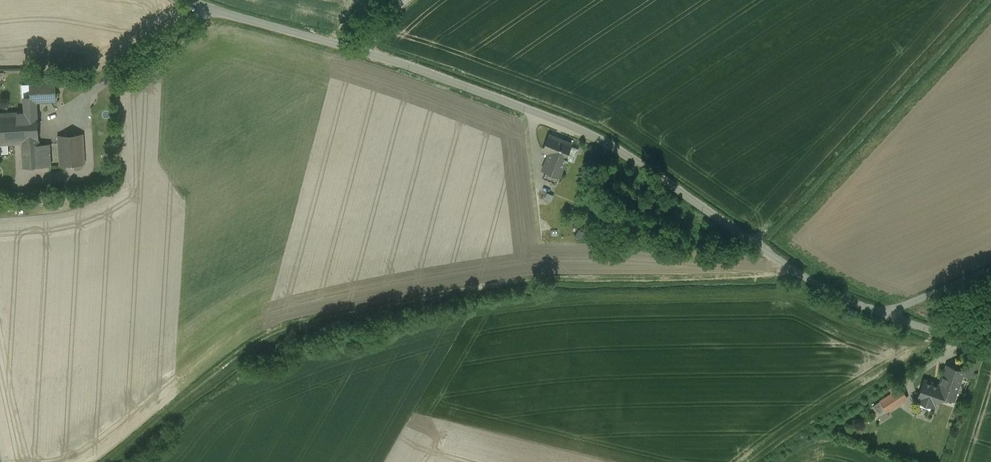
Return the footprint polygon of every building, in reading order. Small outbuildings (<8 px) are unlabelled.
[(46,78),(56,78),(56,70),(46,70),(46,78)] [(54,80),(30,81),(31,96),(31,100),(36,100),(55,99),(54,80)] [(31,100),(31,96),(24,97),(25,112),(36,112),(36,100),(31,100)] [(0,114),(0,142),(22,141),(39,140),(37,112),(36,112),(25,112),(0,114)] [(82,133),(58,135),(60,165),(84,163),(82,133)] [(571,143),(550,134),(543,151),(550,154),(545,164),(561,170),(566,159),(567,160),(568,159),(565,158),(571,143)] [(39,140),(22,141),(24,167),(40,166),(39,144),(39,140)] [(49,143),(39,144),(40,166),(50,165),(49,143)] [(561,170),(545,164),(543,169),(546,171),(543,178),(556,183),(561,170)] [(964,371),(946,365),(939,386),(936,394),(937,395),(953,400),(964,371)] [(939,386),(924,380),(918,398),(919,398),(918,401),(933,406),(934,403),(937,395),(936,394),(939,386)] [(901,388),(876,404),(873,406),(879,416),(907,398),(906,397),(901,388)]
